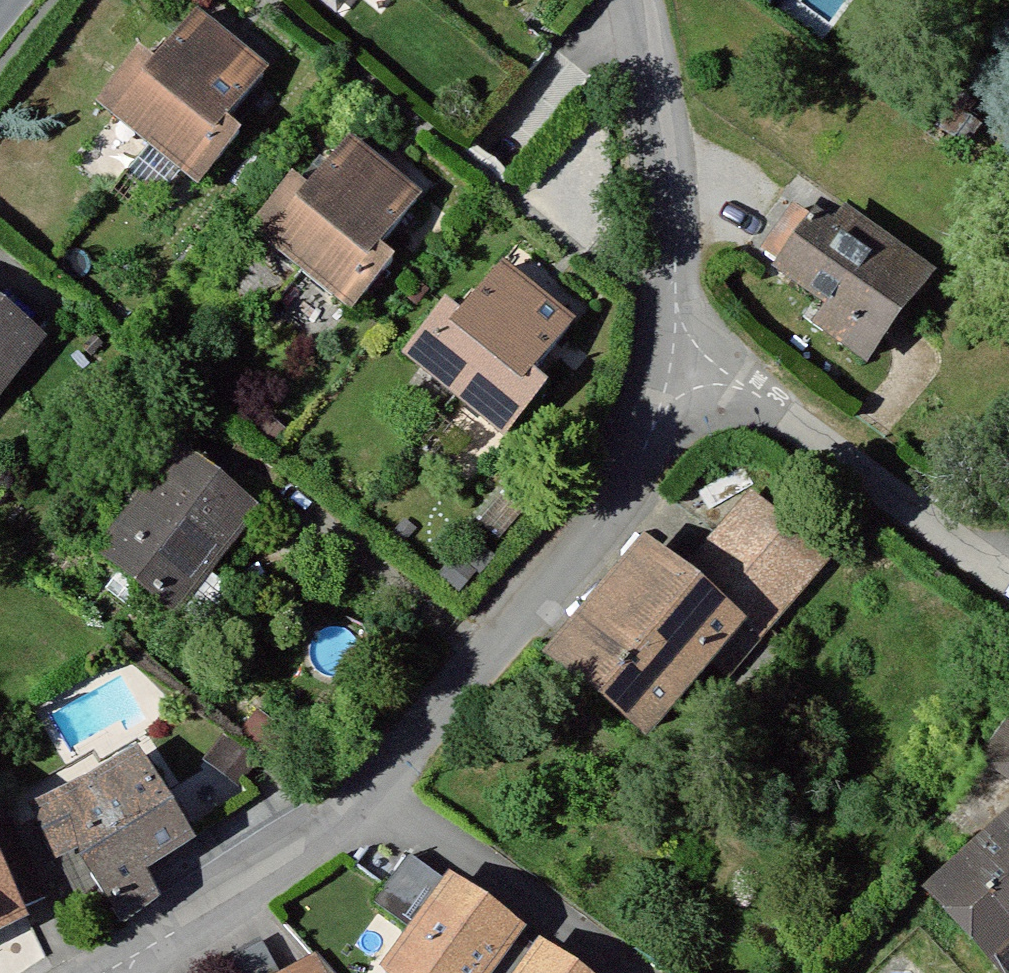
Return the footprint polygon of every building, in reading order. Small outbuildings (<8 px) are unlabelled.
[(265,69),(203,21),(163,73),(147,61),(114,103),(207,175),(238,135),(224,124),(265,69)] [(424,198),(361,150),(321,202),(305,190),(272,232),(366,304),(396,264),(382,253),(424,198)] [(935,273),(854,215),(841,233),(826,222),(792,271),(843,307),(828,328),(873,360),(935,273)] [(573,324),(511,276),(471,328),(455,315),(422,358),(515,429),(546,389),(532,378),(573,324)] [(0,301),(0,396),(47,340),(0,301)] [(260,511),(184,450),(107,544),(183,605),(260,511)] [(693,557),(646,517),(545,633),(652,725),(714,655),(729,668),(823,560),(747,495),(693,557)] [(981,759),(1008,779),(1008,718),(981,759)] [(197,845),(143,760),(96,791),(46,813),(89,910),(120,895),(130,916),(160,898),(150,874),(197,845)] [(929,877),(1007,965),(1008,963),(1008,806),(929,877)] [(445,879),(411,854),(376,902),(411,927),(445,879)] [(0,859),(0,934),(30,921),(0,859)] [(458,883),(395,968),(400,972),(499,972),(529,932),(458,883)] [(549,949),(531,972),(584,972),(549,949)] [(318,959),(298,972),(331,972),(318,959)]
